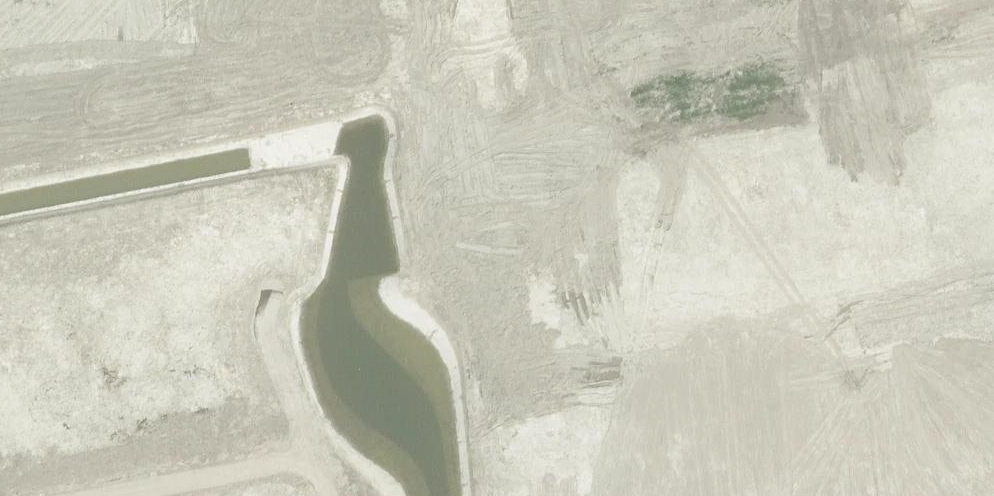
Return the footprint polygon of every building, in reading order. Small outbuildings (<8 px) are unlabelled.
[(935,19),(911,24),(919,65),(943,61),(943,60),(944,60),(936,19),(935,19)] [(37,23),(15,27),(24,76),(45,72),(46,72),(43,55),(47,55),(46,47),(43,48),(43,44),(41,44),(37,23)] [(887,30),(886,30),(894,69),(894,70),(909,67),(919,65),(911,24),(901,26),(887,29),(887,30)] [(3,80),(4,80),(4,82),(12,81),(12,78),(14,78),(24,76),(15,27),(13,27),(15,36),(0,39),(0,66),(3,80)] [(815,46),(814,46),(822,86),(843,82),(844,82),(837,42),(836,42),(815,46)] [(803,48),(793,50),(801,90),(822,86),(814,46),(813,47),(803,49),(803,48)] [(772,55),(771,55),(778,94),(779,94),(779,95),(801,90),(793,50),(771,54),(772,55)] [(723,59),(714,61),(721,101),(731,100),(731,99),(744,97),(743,96),(744,96),(737,58),(736,58),(736,57),(724,60),(723,59)] [(714,61),(692,65),(700,105),(721,101),(714,61)] [(692,65),(671,69),(679,109),(700,105),(692,65)] [(649,75),(648,75),(655,113),(656,112),(656,113),(669,111),(679,109),(671,69),(661,71),(649,74),(649,75)] [(531,91),(514,92),(515,102),(531,100),(531,91)] [(939,113),(929,114),(931,126),(941,124),(939,113)] [(929,114),(919,116),(921,128),(931,126),(929,114)] [(588,118),(575,119),(576,129),(588,128),(588,118)] [(590,151),(578,152),(579,162),(591,161),(590,151)] [(853,152),(843,154),(845,166),(855,164),(853,152)] [(843,154),(833,156),(835,168),(845,166),(843,154)] [(810,160),(800,162),(803,174),(812,172),(810,160)] [(591,161),(579,162),(580,172),(592,171),(591,161)] [(800,162),(790,164),(793,176),(803,174),(800,162)] [(537,166),(497,169),(499,191),(539,187),(537,166)] [(965,167),(940,172),(948,214),(973,209),(965,167)] [(940,172),(914,177),(922,216),(923,217),(946,213),(946,214),(948,214),(940,172)] [(739,174),(730,176),(732,187),(742,186),(739,174)] [(730,176),(720,178),(722,189),(732,187),(730,176)] [(697,182),(687,184),(689,195),(699,194),(697,182)] [(687,184),(677,186),(680,197),(689,195),(687,184)] [(871,184),(849,188),(857,230),(879,226),(871,184)] [(539,187),(499,191),(501,214),(541,210),(539,187)] [(849,188),(828,192),(836,234),(857,230),(849,188)] [(828,192),(807,196),(815,238),(836,234),(828,192)] [(594,194),(582,195),(583,205),(595,204),(594,194)] [(807,196),(784,200),(792,242),(815,238),(807,196)] [(758,205),(736,210),(744,251),(766,247),(758,205)] [(736,210),(715,214),(723,255),(744,251),(736,210)] [(715,214),(694,218),(701,259),(723,255),(715,214)] [(549,221),(508,224),(510,247),(551,243),(549,221)] [(597,229),(585,230),(586,240),(598,239),(597,229)] [(598,239),(586,240),(587,250),(599,249),(598,239)] [(551,243),(510,247),(512,268),(552,265),(551,243)] [(110,263),(85,268),(95,318),(119,313),(118,304),(117,303),(118,303),(110,264),(110,263)] [(552,265),(512,268),(512,273),(514,291),(554,288),(552,265)] [(61,273),(60,273),(68,313),(69,314),(92,309),(93,318),(95,318),(85,268),(85,269),(61,273)] [(601,272),(589,273),(590,283),(602,282),(601,272)] [(0,284),(0,292),(8,334),(33,330),(31,321),(31,320),(24,281),(23,280),(24,280),(0,284)] [(5,326),(7,335),(8,334),(0,292),(0,327),(5,326)] [(857,315),(856,315),(863,354),(889,349),(881,308),(856,313),(857,315)] [(113,363),(103,364),(106,376),(116,375),(113,363)] [(103,364),(94,366),(96,378),(106,376),(103,364)] [(515,370),(514,370),(516,392),(556,389),(554,366),(553,366),(515,370)] [(604,375),(591,376),(592,386),(604,385),(604,375)] [(197,386),(187,388),(192,412),(242,403),(242,402),(242,403),(241,403),(237,379),(237,378),(197,386)] [(27,379),(17,381),(19,393),(29,391),(27,379)] [(17,381),(7,383),(9,395),(19,393),(17,381)] [(604,385),(592,386),(593,396),(605,395),(604,385)] [(121,387),(113,389),(116,405),(125,403),(121,387)] [(113,389),(105,390),(108,406),(116,405),(113,389)] [(556,389),(516,392),(518,414),(558,410),(557,389),(556,389)] [(79,395),(71,397),(74,413),(82,411),(79,395)] [(71,397),(63,398),(66,414),(74,413),(71,397)] [(37,403),(28,405),(31,421),(40,419),(37,403)] [(192,413),(197,437),(206,436),(207,435),(207,436),(245,428),(246,428),(242,403),(192,412),(192,413)] [(909,403),(899,405),(902,417),(911,415),(909,403)] [(28,405),(20,406),(23,422),(31,421),(28,405)] [(899,405),(889,407),(892,419),(902,417),(899,405)] [(161,408),(149,411),(150,420),(162,418),(161,408)] [(558,410),(518,414),(518,415),(518,414),(520,435),(560,432),(558,410)] [(141,412),(118,416),(127,460),(149,455),(141,412)] [(923,413),(913,415),(915,427),(925,425),(923,413)] [(913,415),(903,417),(906,429),(915,427),(913,415)] [(118,416),(97,420),(106,464),(127,460),(118,416)] [(162,418),(150,420),(152,430),(164,428),(162,418)] [(607,418),(595,419),(596,429),(608,428),(607,418)] [(807,419),(797,421),(800,433),(810,431),(807,419)] [(97,420),(76,424),(84,468),(106,464),(97,420)] [(786,423),(776,425),(779,437),(788,435),(786,423)] [(76,424),(55,428),(63,472),(84,468),(76,424)] [(776,425),(766,427),(769,439),(779,437),(776,425)] [(55,428),(34,432),(42,476),(63,472),(55,428)] [(608,428),(596,429),(597,439),(609,438),(608,428)] [(837,429),(827,431),(829,443),(839,441),(837,429)] [(744,431),(734,433),(736,445),(746,443),(744,431)] [(827,431),(817,433),(819,445),(829,443),(827,431)] [(11,437),(19,480),(20,480),(42,476),(34,432),(11,436),(11,437)] [(560,432),(520,435),(522,456),(522,457),(562,454),(560,432)] [(734,433),(724,435),(726,447),(736,445),(734,433)] [(757,448),(747,450),(749,462),(759,460),(757,448)] [(948,448),(921,453),(928,495),(956,490),(956,489),(954,476),(965,474),(961,449),(949,451),(948,449),(948,448)] [(735,452),(726,454),(728,466),(738,464),(735,452)] [(881,464),(886,489),(898,487),(900,495),(910,495),(926,493),(926,494),(927,495),(928,495),(921,453),(893,459),(893,460),(893,459),(893,462),(881,464)] [(562,454),(522,457),(524,480),(525,480),(563,476),(564,476),(562,454)] [(726,454),(716,456),(718,468),(728,466),(726,454)] [(693,460),(683,462),(685,474),(695,472),(693,460)] [(611,461),(599,462),(600,472),(612,471),(611,461)] [(683,462),(673,464),(676,476),(685,474),(683,462)] [(732,488),(734,495),(756,495),(753,484),(732,488)]
